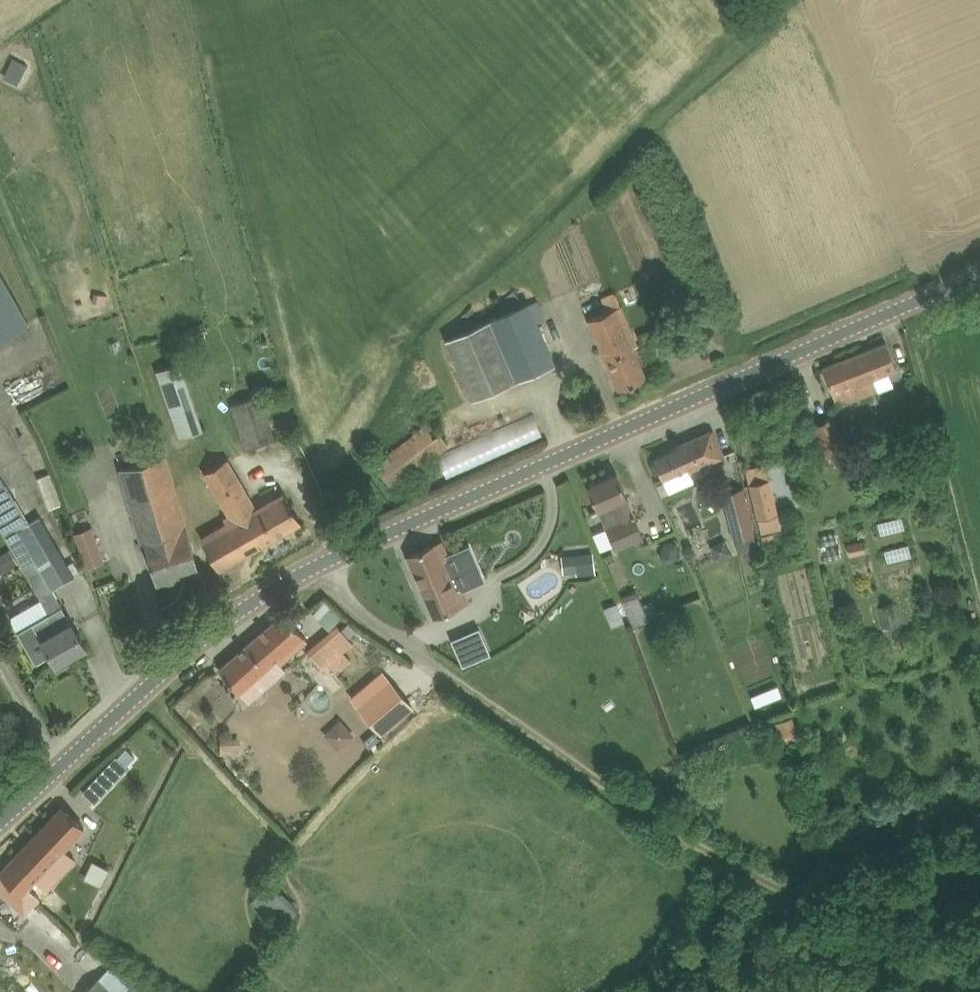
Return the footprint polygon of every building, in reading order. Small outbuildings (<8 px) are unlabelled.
[(31,322),(0,269),(0,340),(31,322)] [(589,321),(619,389),(647,376),(628,340),(634,337),(615,295),(614,291),(602,296),(608,313),(589,321)] [(529,301),(446,339),(472,399),(556,363),(538,321),(546,318),(539,299),(530,303),(529,301)] [(823,366),(837,405),(879,388),(875,377),(897,368),(887,341),(823,366)] [(179,436),(205,428),(183,360),(158,368),(179,436)] [(276,438),(262,394),(231,404),(246,448),(276,438)] [(544,435),(535,413),(438,455),(447,477),(544,435)] [(847,449),(833,415),(815,423),(828,456),(829,455),(833,464),(848,458),(845,450),(847,449)] [(449,444),(433,421),(374,462),(390,485),(449,444)] [(713,427),(708,429),(678,443),(679,446),(655,457),(664,480),(724,453),(713,427)] [(165,454),(121,467),(142,541),(145,539),(159,584),(200,572),(165,454)] [(201,536),(220,568),(301,521),(284,491),(258,505),(229,457),(203,473),(228,514),(223,516),(227,521),(201,536)] [(63,606),(63,605),(57,595),(58,594),(55,588),(53,589),(18,528),(29,521),(0,471),(0,529),(49,612),(50,613),(63,606)] [(628,495),(617,471),(588,484),(598,509),(615,547),(644,535),(626,496),(628,495)] [(50,507),(51,507),(62,503),(50,472),(39,477),(50,507)] [(749,484),(757,517),(778,512),(770,478),(749,484)] [(756,532),(744,486),(723,491),(735,538),(736,538),(739,552),(758,547),(755,533),(756,532)] [(345,517),(350,523),(356,517),(352,512),(345,517)] [(74,533),(87,567),(105,560),(92,526),(74,533)] [(764,543),(776,539),(774,532),(762,535),(764,543)] [(851,555),(867,551),(864,540),(848,543),(851,555)] [(408,555),(435,615),(470,600),(445,546),(437,549),(435,543),(408,555)] [(1,573),(18,563),(10,549),(0,555),(0,572),(1,573)] [(591,553),(573,555),(575,571),(575,574),(594,571),(591,553)] [(637,589),(621,596),(634,626),(650,619),(637,589)] [(879,607),(882,620),(900,616),(897,603),(879,607)] [(51,653),(57,663),(87,646),(72,621),(71,621),(63,606),(50,613),(49,612),(18,630),(36,662),(51,653)] [(308,639),(284,612),(220,668),(241,691),(277,659),(280,663),(308,639)] [(454,637),(465,663),(492,652),(482,626),(454,637)] [(353,661),(328,630),(307,649),(324,669),(330,664),(338,674),(353,661)] [(413,706),(390,680),(359,706),(382,732),(413,706)] [(785,735),(797,731),(798,730),(792,715),(776,722),(782,737),(785,735)] [(324,733),(340,750),(357,733),(342,717),(324,733)] [(222,754),(239,754),(239,743),(221,744),(222,754)] [(127,747),(118,756),(127,764),(136,756),(127,747)] [(117,755),(101,772),(113,783),(128,766),(127,764),(118,756),(117,755)] [(48,850),(56,858),(23,892),(13,902),(25,914),(76,859),(65,849),(85,827),(62,806),(36,833),(50,847),(48,850)] [(36,833),(1,871),(0,872),(0,891),(13,902),(23,892),(56,858),(48,850),(50,847),(36,833)] [(95,861),(89,875),(104,882),(110,868),(95,861)] [(264,883),(253,900),(287,922),(298,905),(264,883)] [(82,991),(115,991),(99,976),(82,991)]
